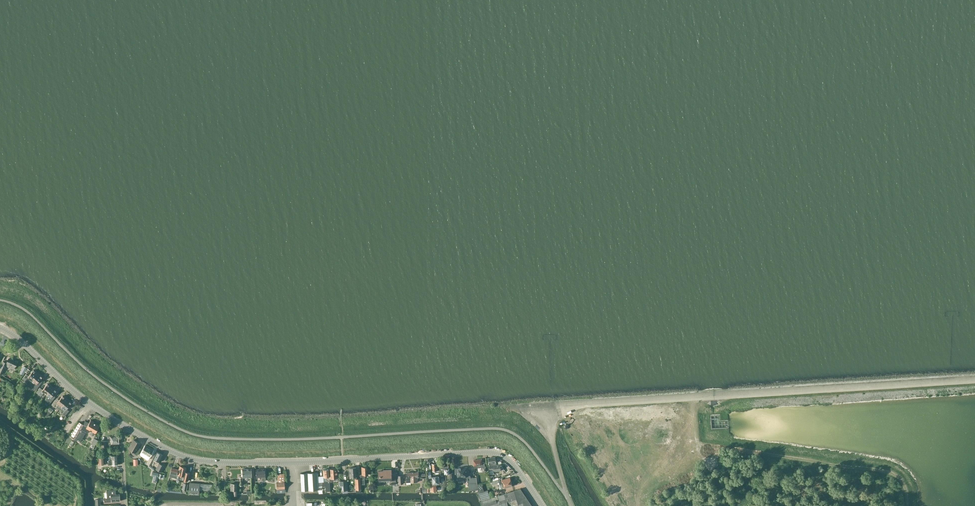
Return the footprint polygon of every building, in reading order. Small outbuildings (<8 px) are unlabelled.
[(2,374),(6,366),(14,369),(17,362),(9,358),(7,363),(3,361),(0,367),(0,373),(2,374)] [(29,384),(32,381),(38,373),(35,370),(34,370),(33,370),(28,376),(26,374),(22,379),(25,381),(29,384)] [(32,381),(29,384),(33,388),(36,390),(40,385),(40,384),(43,381),(40,379),(42,377),(41,376),(42,376),(38,373),(32,381)] [(44,393),(46,394),(52,386),(49,383),(48,384),(47,384),(42,390),(40,388),(36,393),(41,396),(44,393)] [(48,396),(45,400),(47,401),(50,403),(54,398),(51,397),(56,391),(55,390),(56,389),(52,386),(46,394),(48,396)] [(55,400),(51,405),(54,407),(55,405),(57,406),(57,407),(59,409),(67,398),(64,395),(63,396),(62,396),(58,402),(55,400)] [(67,398),(59,409),(62,411),(61,412),(65,415),(69,411),(66,409),(71,403),(71,402),(71,401),(67,398)] [(79,422),(71,435),(76,438),(74,440),(76,441),(78,439),(81,441),(82,439),(86,432),(87,433),(88,433),(89,430),(91,431),(90,433),(90,435),(92,436),(94,436),(95,433),(99,426),(94,423),(94,422),(91,420),(89,423),(85,421),(83,425),(79,422)] [(111,444),(118,444),(118,436),(107,436),(107,441),(110,441),(111,444)] [(137,455),(139,451),(136,450),(140,443),(133,440),(128,449),(135,452),(134,453),(137,455)] [(145,445),(141,452),(150,457),(150,455),(151,455),(152,454),(151,454),(154,450),(145,445)] [(156,451),(152,458),(154,459),(156,460),(159,462),(163,455),(156,451)] [(112,460),(108,460),(108,462),(108,465),(118,464),(117,455),(112,455),(112,460)] [(500,465),(497,465),(496,465),(495,457),(488,458),(489,466),(490,470),(494,470),(494,472),(501,471),(500,465)] [(486,466),(485,466),(485,462),(482,462),(482,459),(473,460),(475,468),(482,467),(483,472),(487,472),(486,466)] [(441,468),(441,471),(441,473),(442,473),(442,479),(447,479),(447,481),(454,480),(453,473),(450,473),(450,468),(450,462),(446,462),(440,463),(441,468)] [(161,472),(164,466),(159,463),(156,469),(161,472)] [(441,471),(441,468),(440,468),(439,463),(432,464),(433,471),(439,470),(439,472),(441,471)] [(178,475),(177,478),(180,479),(185,480),(188,481),(190,472),(188,471),(185,471),(186,467),(180,466),(179,470),(178,475)] [(356,467),(349,468),(349,476),(352,476),(352,479),(355,478),(355,489),(361,489),(360,484),(360,478),(356,478),(356,467)] [(362,474),(360,474),(360,478),(360,484),(364,484),(364,479),(364,474),(368,474),(367,472),(370,472),(370,469),(367,469),(367,467),(361,467),(362,474)] [(467,467),(457,468),(458,477),(464,476),(464,480),(468,480),(469,491),(475,490),(474,483),(473,478),(471,478),(471,477),(470,477),(470,476),(468,476),(467,467)] [(171,471),(169,477),(176,478),(177,478),(178,475),(179,470),(178,470),(178,469),(172,468),(171,468),(171,471)] [(337,468),(329,469),(329,480),(330,481),(332,480),(332,478),(338,477),(337,476),(338,476),(339,475),(339,474),(339,471),(339,470),(338,470),(337,469),(337,468)] [(242,478),(252,477),(251,469),(242,469),(242,478)] [(264,469),(255,470),(256,478),(259,477),(260,479),(262,479),(262,481),(265,481),(264,469)] [(323,476),(317,477),(318,482),(321,482),(322,482),(322,487),(325,486),(325,491),(330,491),(329,481),(330,481),(329,480),(329,469),(323,470),(323,476)] [(390,484),(396,484),(396,474),(392,474),(392,469),(384,470),(384,471),(378,471),(379,480),(390,479),(390,484)] [(407,473),(407,477),(406,478),(406,482),(411,482),(418,482),(417,477),(419,477),(419,471),(413,472),(407,473)] [(318,482),(317,477),(317,472),(301,473),(301,490),(322,489),(322,482),(318,482)] [(433,479),(430,480),(431,491),(438,490),(438,487),(442,487),(441,475),(441,473),(441,472),(436,472),(436,475),(433,475),(433,479)] [(503,479),(502,478),(495,480),(496,483),(499,482),(500,485),(501,485),(502,489),(513,485),(510,477),(503,479)] [(339,481),(339,486),(339,489),(340,492),(347,492),(347,481),(339,481)] [(211,491),(212,484),(190,482),(189,493),(199,494),(199,490),(211,491)] [(277,493),(285,492),(284,482),(276,483),(277,493)] [(482,501),(481,501),(483,505),(532,505),(520,489),(490,498),(482,501)] [(104,502),(120,501),(120,494),(116,494),(115,490),(106,490),(107,498),(104,498),(104,502)] [(479,492),(482,501),(490,498),(488,490),(479,492)]
